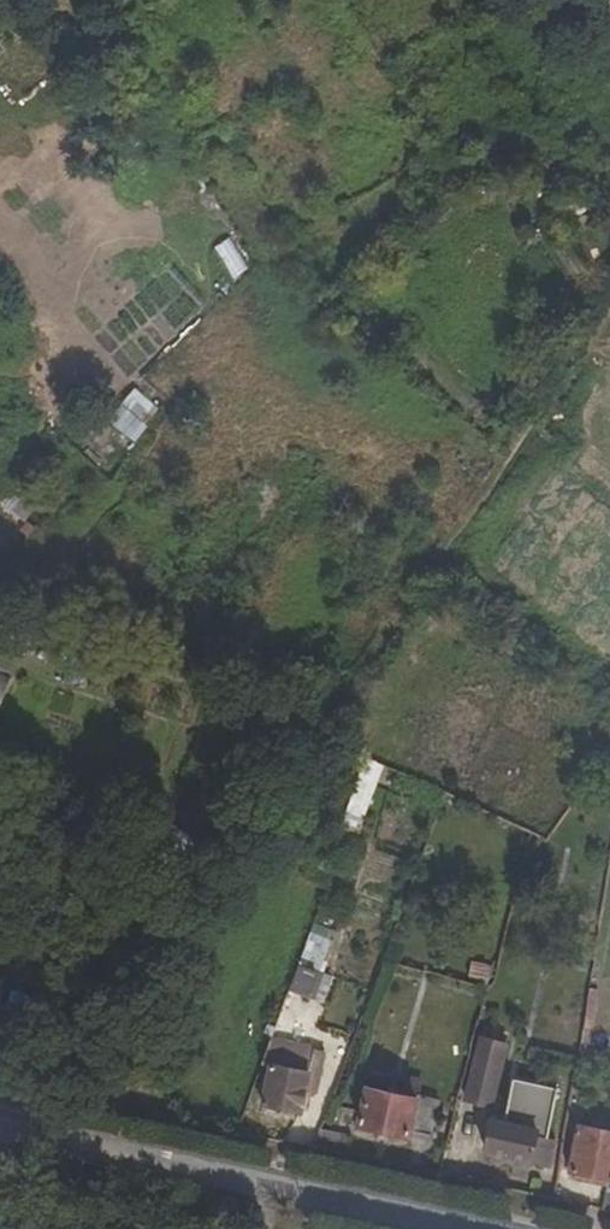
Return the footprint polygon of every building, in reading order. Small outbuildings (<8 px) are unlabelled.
[(3,0),(0,0),(0,20),(12,12),(3,0)] [(231,237),(214,249),(235,280),(252,268),(231,237)] [(111,424),(136,442),(145,428),(149,421),(134,411),(129,419),(119,412),(111,424)] [(11,487),(1,500),(25,519),(34,506),(11,487)] [(356,837),(384,765),(364,757),(338,831),(356,837)] [(379,785),(401,792),(406,775),(386,766),(379,785)] [(318,971),(329,943),(309,936),(288,990),(323,1002),(333,977),(318,971)] [(481,986),(486,965),(471,961),(466,982),(481,986)] [(592,1028),(598,990),(589,988),(583,1026),(592,1028)] [(491,1104),(505,1045),(480,1038),(465,1097),(491,1104)] [(326,1052),(270,1040),(262,1064),(268,1065),(260,1106),(303,1114),(308,1092),(317,1094),(326,1052)] [(433,1132),(438,1100),(366,1086),(358,1126),(410,1137),(412,1128),(433,1132)] [(536,1136),(538,1129),(490,1118),(484,1154),(531,1164),(532,1161),(551,1165),(556,1140),(536,1136)] [(573,1180),(607,1187),(608,1180),(609,1180),(609,1131),(579,1125),(569,1172),(574,1173),(573,1180)] [(346,1155),(350,1135),(320,1128),(313,1148),(346,1155)]
